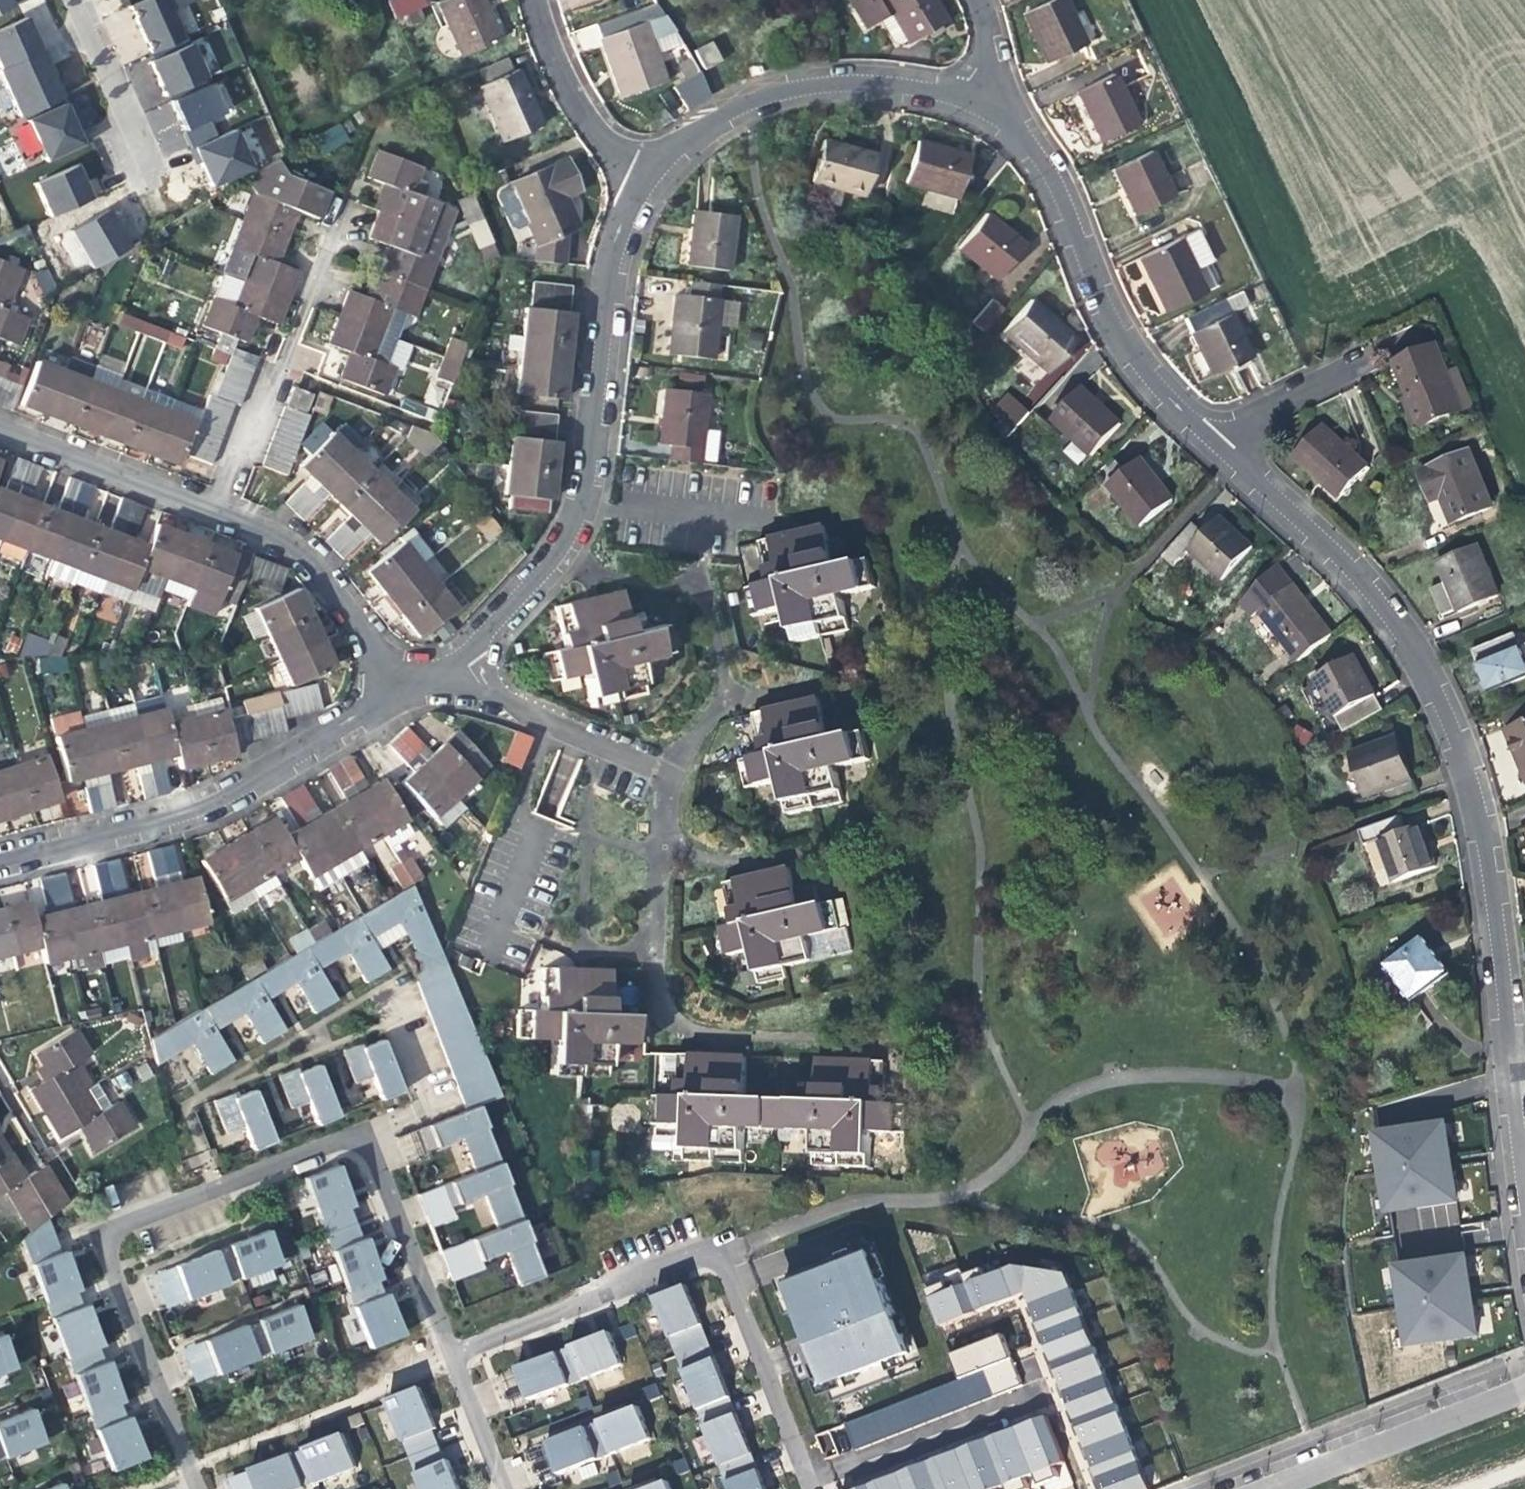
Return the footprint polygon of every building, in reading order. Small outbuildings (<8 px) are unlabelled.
[(18,8),(14,0),(0,0),(0,16),(18,8)] [(130,6),(150,52),(182,38),(165,0),(144,0),(130,6)] [(385,1),(394,21),(423,9),(420,0),(389,0),(385,1)] [(494,42),(482,15),(476,0),(446,0),(435,5),(458,58),(494,42)] [(864,28),(893,13),(909,43),(947,22),(935,0),(848,0),(864,28)] [(1048,65),(1086,46),(1064,0),(1058,0),(1024,17),(1038,44),(1048,65)] [(651,4),(590,25),(604,67),(614,97),(659,82),(645,40),(669,30),(660,17),(651,4)] [(0,29),(0,67),(1,69),(0,69),(0,75),(19,117),(61,98),(25,18),(0,29)] [(208,39),(149,58),(157,83),(138,89),(143,104),(221,78),(208,39)] [(689,51),(698,69),(714,61),(704,42),(689,51)] [(503,60),(475,71),(481,85),(475,88),(499,143),(537,126),(525,98),(514,71),(509,73),(503,60)] [(693,71),(666,88),(682,111),(702,97),(693,71)] [(1089,119),(1101,144),(1138,126),(1114,76),(1077,93),(1089,119)] [(210,84),(171,100),(184,130),(183,131),(190,149),(216,138),(208,121),(223,114),(210,84)] [(357,114),(351,117),(362,136),(365,128),(357,114)] [(348,122),(339,128),(347,142),(356,136),(354,132),(348,122)] [(337,126),(314,139),(327,159),(349,146),(337,126)] [(811,177),(862,193),(874,152),(852,146),(822,138),(811,177)] [(944,149),(916,140),(904,181),(957,196),(969,156),(944,149)] [(1124,195),(1133,215),(1171,198),(1151,153),(1113,172),(1124,195)] [(385,200),(379,215),(443,239),(453,214),(418,201),(423,187),(415,184),(420,170),(379,154),(368,182),(389,190),(385,200)] [(255,200),(245,224),(286,240),(294,223),(297,216),(317,222),(326,198),(282,181),(276,161),(245,180),(255,200)] [(561,163),(506,186),(507,189),(521,223),(532,248),(573,231),(560,201),(575,194),(568,178),(561,163)] [(75,165),(34,183),(50,217),(90,199),(75,165)] [(511,227),(521,223),(507,189),(496,193),(493,198),(504,225),(511,227)] [(926,192),(924,206),(954,212),(956,197),(926,192)] [(459,207),(468,230),(482,223),(472,200),(459,207)] [(150,239),(134,202),(60,233),(76,270),(150,239)] [(687,238),(685,264),(726,268),(732,213),(690,208),(687,238)] [(1007,228),(987,212),(961,243),(998,275),(1025,243),(1007,228)] [(443,239),(379,215),(372,233),(368,243),(388,250),(379,275),(422,292),(443,239)] [(492,247),(482,223),(468,230),(478,253),(492,247)] [(286,240),(245,224),(235,251),(256,258),(245,285),(286,301),(297,275),(276,266),(279,259),(286,240)] [(1154,281),(1165,307),(1218,283),(1207,258),(1214,256),(1200,225),(1140,252),(1154,281)] [(256,258),(235,251),(227,270),(224,277),(231,280),(245,285),(256,258)] [(15,349),(25,324),(7,317),(23,276),(0,267),(0,343),(15,349)] [(34,273),(43,294),(56,289),(48,268),(34,273)] [(422,292),(379,275),(373,292),(368,303),(348,296),(338,321),(380,337),(390,311),(412,319),(422,292)] [(231,280),(224,277),(204,330),(244,345),(255,319),(276,327),(281,315),(286,301),(245,285),(231,280)] [(687,280),(685,293),(673,292),(670,324),(667,353),(708,357),(718,283),(687,280)] [(526,283),(524,296),(563,300),(564,287),(526,283)] [(1183,316),(1190,329),(1200,349),(1211,373),(1250,354),(1229,311),(1245,303),(1246,299),(1240,288),(1183,316)] [(524,296),(523,309),(562,313),(563,300),(524,296)] [(986,328),(1006,306),(994,296),(975,318),(986,328)] [(1058,318),(1034,297),(1007,328),(1051,369),(1063,357),(1080,338),(1058,318)] [(518,308),(515,337),(561,342),(563,326),(564,313),(562,313),(523,309),(518,308)] [(141,324),(122,317),(119,323),(117,328),(137,335),(141,324)] [(369,363),(380,337),(338,321),(332,337),(328,347),(349,355),(339,381),(382,397),(391,372),(369,363)] [(166,337),(163,346),(179,352),(183,343),(166,337)] [(515,337),(512,365),(558,371),(560,357),(561,342),(515,337)] [(449,343),(442,361),(457,366),(464,348),(449,343)] [(1420,426),(1461,409),(1434,344),(1393,362),(1408,398),(1420,426)] [(226,357),(212,351),(209,362),(222,366),(226,357)] [(230,352),(226,363),(251,373),(256,361),(230,352)] [(94,371),(68,360),(62,375),(47,417),(61,423),(72,427),(94,371)] [(457,366),(442,361),(440,367),(434,382),(449,388),(457,366)] [(226,363),(222,374),(247,384),(251,373),(226,363)] [(36,413),(47,417),(62,375),(38,365),(21,407),(36,413)] [(558,371),(512,365),(509,394),(555,399),(556,386),(558,371)] [(120,380),(94,371),(72,427),(85,432),(99,437),(114,396),(120,380)] [(222,374),(217,387),(242,396),(247,384),(222,374)] [(0,380),(0,408),(10,384),(0,380)] [(10,384),(0,408),(0,411),(10,414),(21,388),(10,384)] [(242,396),(217,387),(212,400),(233,408),(237,410),(242,396)] [(704,392),(663,387),(660,416),(657,442),(667,443),(666,459),(695,462),(704,392)] [(1083,387),(1054,417),(1085,449),(1092,456),(1122,425),(1104,407),(1083,387)] [(310,396),(291,388),(284,406),(303,413),(310,396)] [(169,405),(144,395),(139,406),(165,416),(169,405)] [(139,406),(114,396),(99,437),(112,442),(123,447),(139,406)] [(212,400),(208,398),(204,410),(228,420),(233,408),(212,400)] [(1009,431),(1030,409),(1020,400),(1000,422),(1009,431)] [(194,414),(169,405),(165,416),(190,426),(194,414)] [(165,416),(139,406),(123,447),(136,452),(149,457),(165,416)] [(308,419),(282,408),(278,420),(297,427),(303,430),(308,419)] [(199,421),(224,431),(228,420),(204,410),(199,421)] [(511,411),(510,424),(549,428),(551,415),(511,411)] [(190,426),(165,416),(149,457),(162,462),(175,467),(190,426)] [(297,427),(278,420),(273,432),(299,442),(301,437),(303,430),(297,427)] [(194,434),(219,444),(224,431),(199,421),(194,434)] [(1313,472),(1320,479),(1323,475),(1342,493),(1367,464),(1322,423),(1294,454),(1313,472)] [(510,424),(508,437),(548,442),(549,428),(510,424)] [(351,455),(358,447),(338,429),(331,436),(319,425),(306,442),(315,452),(300,466),(306,473),(310,477),(319,486),(351,455)] [(432,451),(436,435),(411,429),(407,445),(432,451)] [(268,444),(295,452),(299,442),(273,432),(268,444)] [(190,446),(214,456),(219,444),(194,434),(190,446)] [(504,437),(501,466),(547,471),(549,458),(551,442),(548,442),(508,437),(504,437)] [(264,455),(290,465),(295,452),(268,444),(264,455)] [(210,467),(214,456),(190,446),(185,458),(210,467)] [(1418,472),(1431,500),(1440,496),(1444,505),(1450,522),(1490,506),(1467,451),(1418,472)] [(286,477),(290,465),(264,455),(259,467),(286,477)] [(311,495),(293,512),(301,521),(327,495),(331,499),(338,506),(370,473),(351,455),(319,486),(311,495)] [(1112,459),(1111,457),(1091,479),(1101,494),(1108,488),(1136,526),(1169,499),(1153,479),(1137,459),(1123,470),(1112,459)] [(15,464),(6,486),(18,491),(27,468),(15,464)] [(547,471),(501,466),(498,494),(502,494),(542,499),(544,499),(546,486),(547,471)] [(40,473),(27,468),(18,491),(31,496),(40,473)] [(391,494),(370,473),(338,506),(345,513),(349,517),(322,543),(332,552),(346,538),(391,494)] [(310,477),(302,485),(311,495),(319,486),(310,477)] [(68,484),(59,507),(70,511),(79,488),(68,484)] [(284,503),(293,512),(311,495),(302,485),(284,503)] [(14,502),(18,491),(6,486),(1,498),(14,502)] [(91,492),(79,488),(70,511),(65,522),(50,563),(44,578),(69,587),(70,586),(91,532),(86,530),(79,527),(91,492)] [(27,507),(31,496),(18,491),(14,502),(27,507)] [(410,511),(391,494),(346,538),(332,552),(340,561),(367,536),(372,541),(376,545),(410,511)] [(542,499),(502,494),(501,505),(501,507),(503,508),(541,513),(542,499)] [(14,502),(1,498),(0,497),(0,539),(14,502)] [(27,507),(14,502),(0,539),(0,544),(24,553),(40,512),(33,510),(27,507)] [(104,536),(91,532),(70,586),(97,597),(132,508),(121,504),(107,538),(104,536)] [(59,507),(55,518),(65,522),(70,511),(59,507)] [(130,546),(143,512),(132,508),(97,597),(123,606),(131,584),(135,573),(144,552),(136,549),(130,546)] [(24,553),(50,563),(65,522),(55,518),(49,516),(40,512),(24,553)] [(487,541),(502,532),(491,514),(476,523),(487,541)] [(1171,567),(1186,550),(1219,582),(1250,548),(1237,535),(1217,517),(1201,534),(1190,524),(1160,557),(1171,567)] [(359,568),(362,572),(399,543),(417,565),(437,550),(416,524),(359,568)] [(777,534),(755,540),(764,581),(742,586),(749,615),(783,606),(791,639),(844,626),(836,592),(869,584),(862,555),(829,564),(826,553),(819,524),(803,528),(787,532),(777,534)] [(167,537),(152,531),(144,552),(135,573),(162,584),(163,579),(178,541),(167,537)] [(192,547),(178,541),(163,579),(162,584),(166,585),(190,595),(206,553),(192,547)] [(372,584),(380,594),(417,565),(399,543),(362,572),(372,584)] [(1457,613),(1497,597),(1476,547),(1437,564),(1444,582),(1431,588),(1437,602),(1443,615),(1456,610),(1457,613)] [(244,556),(232,551),(228,561),(226,567),(223,573),(229,575),(235,578),(244,556)] [(219,558),(206,553),(190,595),(231,611),(242,581),(235,578),(229,575),(223,573),(226,567),(228,561),(219,558)] [(258,561),(244,556),(235,578),(242,581),(249,583),(258,561)] [(270,565),(258,561),(249,583),(261,588),(270,565)] [(282,570),(270,565),(261,588),(272,593),(282,570)] [(435,587),(417,565),(380,594),(390,606),(398,615),(435,587)] [(1295,661),(1329,634),(1305,605),(1289,585),(1274,565),(1237,604),(1251,616),(1256,612),(1295,661)] [(135,573),(131,584),(158,595),(158,593),(162,584),(135,573)] [(162,584),(158,593),(186,604),(190,595),(166,585),(162,584)] [(452,608),(435,587),(398,615),(407,626),(415,637),(452,608)] [(588,597),(552,606),(557,631),(561,647),(540,652),(546,679),(579,671),(586,706),(641,691),(633,658),(666,650),(659,622),(625,630),(615,591),(588,597)] [(255,611),(267,635),(307,616),(303,606),(296,593),(255,611)] [(313,627),(307,616),(267,635),(279,660),(320,641),(313,627)] [(1524,676),(1524,667),(1517,647),(1511,633),(1470,650),(1479,671),(1487,692),(1524,676)] [(335,634),(320,641),(279,660),(292,686),(332,666),(328,657),(326,652),(340,645),(335,634)] [(47,645),(42,658),(57,658),(64,640),(51,636),(47,645)] [(21,637),(13,659),(42,658),(47,645),(21,637)] [(1524,667),(1524,644),(1517,647),(1524,667)] [(1380,709),(1372,694),(1365,681),(1351,655),(1311,677),(1332,715),(1341,731),(1380,709)] [(3,674),(5,683),(20,678),(17,669),(3,674)] [(315,687),(303,690),(309,716),(321,712),(315,687)] [(297,719),(309,716),(303,690),(291,693),(297,719)] [(291,693),(278,696),(281,707),(285,722),(297,719),(291,693)] [(825,739),(816,697),(752,713),(761,754),(739,760),(746,787),(780,779),(788,813),(839,799),(832,766),(866,757),(860,730),(825,739)] [(220,702),(194,709),(208,766),(222,762),(234,759),(220,702)] [(1502,714),(1508,728),(1502,731),(1515,760),(1524,784),(1524,705),(1502,714)] [(287,731),(285,722),(281,707),(268,710),(275,735),(287,731)] [(135,708),(107,715),(110,729),(138,722),(135,708)] [(195,769),(208,766),(194,709),(165,715),(176,758),(180,773),(195,769)] [(261,738),(275,735),(268,710),(255,714),(261,738)] [(250,742),(261,738),(255,714),(243,717),(250,742)] [(80,723),(83,736),(110,729),(107,715),(80,723)] [(169,759),(176,758),(165,715),(138,722),(149,765),(161,761),(169,759)] [(238,745),(250,742),(243,717),(231,720),(238,745)] [(74,783),(80,782),(94,778),(83,736),(80,723),(78,718),(52,724),(67,785),(74,783)] [(129,770),(137,768),(149,765),(138,722),(110,729),(121,772),(129,770)] [(114,773),(121,772),(110,729),(83,736),(94,778),(105,775),(114,773)] [(402,730),(394,737),(414,757),(419,763),(451,796),(479,769),(485,763),(457,734),(446,745),(441,749),(439,745),(427,756),(402,730)] [(503,762),(522,769),(534,737),(515,730),(503,762)] [(403,767),(414,757),(394,737),(383,746),(403,767)] [(1362,796),(1381,788),(1387,803),(1416,792),(1404,760),(1394,737),(1347,755),(1362,796)] [(403,767),(408,773),(419,763),(414,757),(403,767)] [(43,759),(16,768),(30,810),(43,806),(55,802),(43,759)] [(163,770),(161,761),(149,765),(151,774),(163,770)] [(404,777),(398,782),(430,815),(451,796),(419,763),(408,773),(404,777)] [(139,777),(151,774),(149,765),(137,768),(139,777)] [(338,766),(326,773),(344,803),(339,806),(332,810),(356,850),(380,835),(356,796),(338,766)] [(0,772),(0,803),(5,818),(18,814),(30,810),(16,768),(0,772)] [(170,796),(163,770),(151,774),(158,799),(170,796)] [(145,802),(158,799),(151,774),(139,777),(145,802)] [(107,785),(105,775),(94,778),(96,788),(107,785)] [(80,782),(83,792),(96,788),(94,778),(80,782)] [(367,790),(356,796),(380,835),(403,822),(379,782),(367,790)] [(114,810),(107,785),(96,788),(102,813),(114,810)] [(301,787),(291,793),(304,816),(309,824),(338,877),(364,863),(356,850),(332,810),(323,816),(319,818),(301,787)] [(90,816),(102,813),(96,788),(83,792),(90,816)] [(292,823),(304,816),(291,793),(279,800),(292,823)] [(1362,843),(1375,838),(1391,880),(1433,864),(1425,843),(1418,823),(1405,828),(1399,813),(1357,829),(1362,843)] [(292,823),(297,831),(309,824),(304,816),(292,823)] [(263,827),(248,835),(271,874),(296,861),(284,839),(273,821),(263,827)] [(411,835),(403,822),(380,835),(412,885),(421,878),(407,860),(404,861),(394,845),(411,835)] [(292,834),(284,839),(296,861),(314,890),(338,877),(309,824),(297,831),(292,834)] [(238,841),(224,849),(247,888),(271,874),(248,835),(238,841)] [(213,856),(200,863),(222,902),(247,888),(224,849),(213,856)] [(169,851),(159,854),(165,878),(175,876),(169,851)] [(146,857),(151,882),(165,878),(159,854),(146,857)] [(118,864),(107,867),(113,892),(124,889),(118,864)] [(833,897),(818,901),(799,906),(794,885),(789,865),(756,874),(748,876),(724,882),(734,923),(722,926),(730,953),(751,947),(760,982),(787,974),(785,964),(812,956),(806,933),(840,925),(833,897)] [(94,870),(100,895),(113,892),(107,867),(94,870)] [(271,874),(247,888),(254,900),(279,886),(271,874)] [(178,885),(175,876),(165,878),(167,887),(178,885)] [(64,878),(52,882),(58,906),(70,903),(64,878)] [(167,887),(165,878),(151,882),(154,891),(167,887)] [(812,880),(794,885),(799,906),(818,901),(812,880)] [(178,885),(167,887),(178,933),(204,926),(192,881),(184,883),(178,885)] [(1141,895),(1156,933),(1191,919),(1176,881),(1141,895)] [(40,884),(45,909),(58,906),(52,882),(40,884)] [(443,956),(412,885),(357,917),(369,939),(383,931),(398,922),(417,953),(407,957),(415,979),(447,967),(443,956)] [(147,892),(140,894),(151,940),(178,933),(167,887),(154,891),(147,892)] [(254,900),(247,888),(222,902),(230,917),(256,902),(254,900)] [(126,898),(124,889),(113,892),(115,901),(126,898)] [(115,901),(113,892),(100,895),(102,904),(115,901)] [(126,898),(115,901),(126,946),(151,940),(140,894),(134,896),(126,898)] [(97,905),(87,908),(98,953),(126,946),(115,901),(102,904),(97,905)] [(72,911),(70,903),(58,906),(60,915),(72,911)] [(11,955),(39,948),(33,922),(28,905),(15,908),(1,912),(11,955)] [(60,915),(58,906),(45,909),(47,918),(60,915)] [(72,911),(60,915),(71,961),(98,953),(87,908),(81,909),(72,911)] [(11,955),(1,912),(0,912),(0,957),(11,955)] [(42,919),(33,922),(39,948),(43,966),(43,968),(71,961),(60,915),(47,918),(42,919)] [(369,939),(357,917),(330,933),(312,944),(305,948),(318,969),(336,958),(348,952),(366,981),(387,969),(369,939)] [(305,932),(312,944),(330,933),(322,921),(305,931),(305,932)] [(305,932),(287,942),(294,954),(305,948),(312,944),(305,932)] [(1382,962),(1409,997),(1444,970),(1431,953),(1417,935),(1382,962)] [(313,1012),(335,999),(318,969),(305,948),(253,979),(266,999),(280,991),(295,982),(313,1012)] [(255,960),(238,971),(245,983),(263,972),(255,960)] [(541,1008),(518,1007),(517,1035),(551,1037),(550,1071),(606,1073),(607,1038),(642,1040),(643,1010),(607,1009),(608,968),(585,968),(542,966),(541,1008)] [(454,984),(447,967),(415,979),(422,996),(454,984)] [(262,1043),(284,1030),(266,999),(253,979),(201,1010),(214,1030),(232,1019),(244,1013),(262,1043)] [(460,1000),(454,984),(422,996),(428,1012),(460,1000)] [(467,1016),(460,1000),(428,1012),(435,1029),(467,1016)] [(210,1074),(232,1061),(214,1030),(201,1010),(150,1040),(157,1064),(183,1048),(192,1043),(210,1074)] [(473,1032),(467,1016),(435,1029),(441,1045),(473,1032)] [(480,1049),(473,1032),(441,1045),(447,1061),(480,1049)] [(31,1092),(45,1115),(83,1092),(69,1069),(88,1058),(75,1035),(37,1057),(44,1069),(50,1080),(43,1084),(31,1092)] [(381,1099),(402,1091),(382,1040),(361,1048),(359,1043),(342,1049),(355,1082),(365,1078),(372,1076),(374,1082),(381,1099)] [(486,1065),(480,1049),(447,1061),(454,1078),(486,1065)] [(746,1124),(780,1125),(782,1097),(747,1096),(748,1053),(716,1052),(680,1051),(679,1094),(655,1093),(654,1122),(690,1123),(689,1157),(745,1158),(746,1124)] [(816,1097),(782,1097),(780,1125),(815,1126),(815,1160),(871,1162),(871,1127),(906,1128),(906,1100),(883,1099),(883,1057),(850,1056),(817,1055),(816,1097)] [(326,1120),(337,1116),(317,1065),(297,1073),(295,1068),(277,1075),(289,1108),(307,1101),(310,1108),(316,1124),(326,1120)] [(493,1081),(486,1065),(454,1078),(460,1093),(493,1081)] [(50,1080),(44,1069),(37,1073),(41,1080),(43,1084),(50,1080)] [(499,1097),(493,1081),(460,1093),(466,1109),(499,1097)] [(94,1086),(83,1092),(45,1115),(53,1129),(60,1139),(79,1129),(92,1152),(131,1130),(117,1106),(109,1111),(94,1086)] [(261,1145),(272,1141),(253,1090),(233,1098),(231,1093),(213,1100),(225,1133),(243,1126),(252,1149),(261,1145)] [(492,1165),(466,1109),(418,1128),(427,1150),(461,1137),(466,1150),(475,1172),(492,1165)] [(652,1135),(651,1148),(675,1148),(675,1123),(659,1122),(658,1135),(652,1135)] [(1453,1166),(1446,1122),(1376,1133),(1388,1210),(1458,1200),(1453,1166)] [(403,1134),(414,1162),(427,1157),(417,1129),(403,1134)] [(0,1157),(0,1191),(4,1189),(28,1230),(45,1215),(63,1201),(49,1177),(43,1166),(23,1178),(8,1152),(0,1157)] [(518,1221),(492,1165),(475,1172),(440,1185),(449,1206),(483,1193),(488,1205),(497,1228),(518,1221)] [(347,1206),(351,1205),(346,1194),(344,1188),(335,1166),(303,1179),(318,1217),(347,1206)] [(425,1191),(435,1219),(449,1214),(439,1186),(425,1191)] [(324,1234),(354,1222),(347,1206),(318,1217),(324,1234)] [(63,1252),(45,1215),(28,1230),(20,1236),(31,1265),(60,1253),(63,1252)] [(544,1276),(518,1221),(497,1228),(463,1242),(471,1263),(505,1250),(511,1263),(519,1285),(544,1276)] [(360,1239),(354,1222),(324,1234),(331,1251),(360,1239)] [(240,1275),(240,1277),(278,1263),(266,1231),(256,1234),(249,1237),(228,1245),(240,1275)] [(368,1249),(363,1238),(360,1239),(331,1251),(346,1290),(375,1279),(379,1277),(370,1255),(368,1249)] [(919,1369),(870,1243),(786,1278),(834,1403),(919,1369)] [(448,1248),(458,1275),(471,1271),(460,1244),(448,1248)] [(240,1275),(228,1245),(197,1258),(191,1260),(184,1263),(174,1266),(187,1298),(226,1283),(225,1281),(240,1275)] [(74,1290),(77,1288),(70,1268),(68,1264),(67,1262),(63,1252),(60,1253),(31,1265),(45,1301),(74,1290)] [(1472,1290),(1467,1256),(1397,1267),(1408,1345),(1479,1334),(1472,1290)] [(1006,1260),(1003,1261),(1017,1298),(1028,1294),(1032,1305),(1074,1289),(1066,1269),(1006,1260)] [(1003,1261),(965,1276),(968,1285),(969,1285),(980,1313),(1017,1298),(1003,1261)] [(153,1275),(166,1306),(184,1299),(172,1268),(153,1275)] [(965,1276),(928,1291),(942,1328),(980,1313),(969,1285),(968,1285),(965,1276)] [(381,1295),(375,1279),(346,1290),(352,1307),(381,1295)] [(655,1299),(677,1355),(706,1343),(699,1327),(703,1325),(700,1319),(699,1315),(695,1316),(693,1309),(696,1308),(687,1286),(655,1299)] [(1074,1289),(1032,1305),(1043,1334),(1085,1317),(1074,1289)] [(80,1307),(74,1290),(45,1301),(52,1318),(80,1307)] [(390,1305),(385,1294),(381,1295),(352,1307),(368,1346),(401,1333),(392,1311),(390,1305)] [(88,1316),(84,1305),(80,1307),(52,1318),(67,1356),(96,1345),(99,1344),(91,1322),(88,1316)] [(307,1337),(295,1305),(285,1309),(279,1311),(256,1320),(257,1322),(268,1352),(307,1337)] [(1085,1317),(1043,1334),(1055,1363),(1097,1347),(1085,1317)] [(268,1352),(257,1322),(243,1327),(243,1325),(219,1334),(213,1337),(203,1341),(216,1373),(268,1352)] [(709,1342),(703,1325),(699,1327),(706,1343),(709,1342)] [(622,1364),(610,1333),(571,1348),(583,1379),(600,1373),(622,1364)] [(1,1334),(0,1334),(0,1372),(14,1367),(1,1334)] [(1004,1335),(953,1355),(962,1380),(847,1425),(857,1451),(978,1404),(1024,1386),(1004,1335)] [(183,1349),(195,1380),(213,1373),(201,1341),(183,1349)] [(716,1361),(709,1342),(706,1343),(717,1371),(720,1370),(716,1361)] [(677,1355),(699,1410),(727,1399),(731,1398),(720,1370),(717,1371),(706,1343),(677,1355)] [(103,1362),(96,1345),(67,1356),(74,1374),(103,1362)] [(1097,1347),(1055,1363),(1066,1392),(1108,1376),(1097,1347)] [(583,1379),(571,1348),(518,1368),(530,1400),(554,1390),(583,1379)] [(118,1402),(121,1400),(113,1378),(112,1376),(110,1372),(106,1361),(103,1362),(74,1374),(89,1413),(118,1402)] [(533,1406),(530,1400),(518,1368),(490,1379),(505,1417),(533,1406)] [(1108,1376),(1066,1392),(1077,1421),(1119,1404),(1108,1376)] [(431,1410),(423,1389),(390,1401),(405,1440),(435,1429),(438,1428),(434,1417),(431,1410)] [(731,1398),(727,1399),(734,1416),(737,1414),(731,1398)] [(699,1410),(721,1467),(749,1456),(753,1454),(744,1432),(741,1433),(738,1426),(742,1425),(739,1419),(737,1414),(734,1416),(727,1399),(699,1410)] [(124,1418),(118,1402),(89,1413),(95,1429),(124,1418)] [(1119,1404),(1077,1421),(1089,1450),(1130,1433),(1119,1404)] [(651,1439),(639,1407),(600,1422),(612,1453),(635,1445),(651,1439)] [(30,1409),(20,1413),(14,1415),(0,1421),(0,1445),(5,1457),(43,1442),(30,1409)] [(349,1430),(366,1424),(362,1413),(345,1420),(349,1430)] [(132,1428),(128,1417),(124,1418),(95,1429),(110,1467),(142,1455),(135,1434),(133,1431),(132,1428)] [(1049,1417),(1019,1429),(1037,1475),(1036,1475),(1040,1486),(1071,1474),(1049,1417)] [(612,1453),(600,1422),(547,1443),(559,1474),(581,1466),(612,1453)] [(412,1457),(441,1446),(435,1429),(405,1440),(412,1457)] [(989,1440),(1007,1486),(1007,1487),(1008,1488),(1032,1488),(1040,1486),(1036,1475),(1037,1475),(1019,1429),(989,1440)] [(1130,1433),(1089,1450),(1100,1478),(1142,1462),(1130,1433)] [(320,1482),(357,1467),(345,1435),(336,1439),(328,1442),(307,1450),(319,1480),(320,1482)] [(960,1451),(975,1488),(1008,1488),(1007,1487),(1007,1486),(989,1440),(960,1451)] [(559,1474),(547,1443),(519,1454),(533,1488),(540,1488),(562,1481),(559,1474)] [(447,1463),(441,1446),(412,1457),(418,1474),(447,1463)] [(307,1450),(274,1463),(270,1465),(264,1467),(254,1471),(261,1488),(301,1488),(305,1487),(305,1486),(319,1480),(307,1450)] [(930,1463),(940,1488),(975,1488),(960,1451),(930,1463)] [(753,1454),(749,1456),(756,1472),(759,1471),(753,1454)] [(730,1488),(766,1488),(763,1488),(760,1482),(763,1481),(762,1476),(759,1471),(756,1472),(749,1456),(721,1467),(730,1488)] [(451,1462),(447,1463),(418,1474),(424,1488),(461,1488),(457,1478),(455,1472),(451,1462)] [(900,1474),(906,1488),(940,1488),(930,1463),(900,1474)] [(237,1488),(259,1488),(253,1472),(234,1479),(237,1488)] [(871,1486),(872,1488),(906,1488),(900,1474),(871,1486)]
